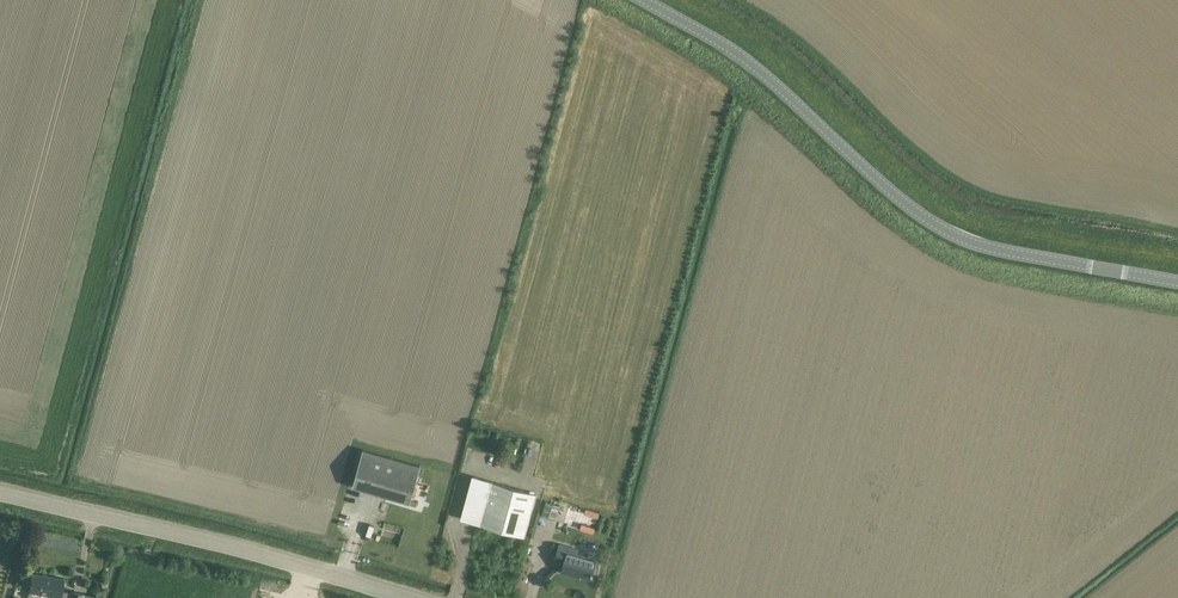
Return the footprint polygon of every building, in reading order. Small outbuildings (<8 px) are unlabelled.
[(363,449),(356,475),(352,486),(410,503),(421,466),(363,449)] [(473,477),(464,506),(461,517),(524,535),(536,494),(473,477)] [(573,509),(546,501),(537,533),(564,541),(573,509)] [(573,573),(590,578),(595,560),(577,555),(578,550),(559,545),(558,548),(555,559),(564,562),(561,572),(573,575),(573,573)] [(83,593),(72,592),(61,591),(63,579),(32,574),(30,590),(41,592),(60,595),(59,597),(82,597),(83,593)]
